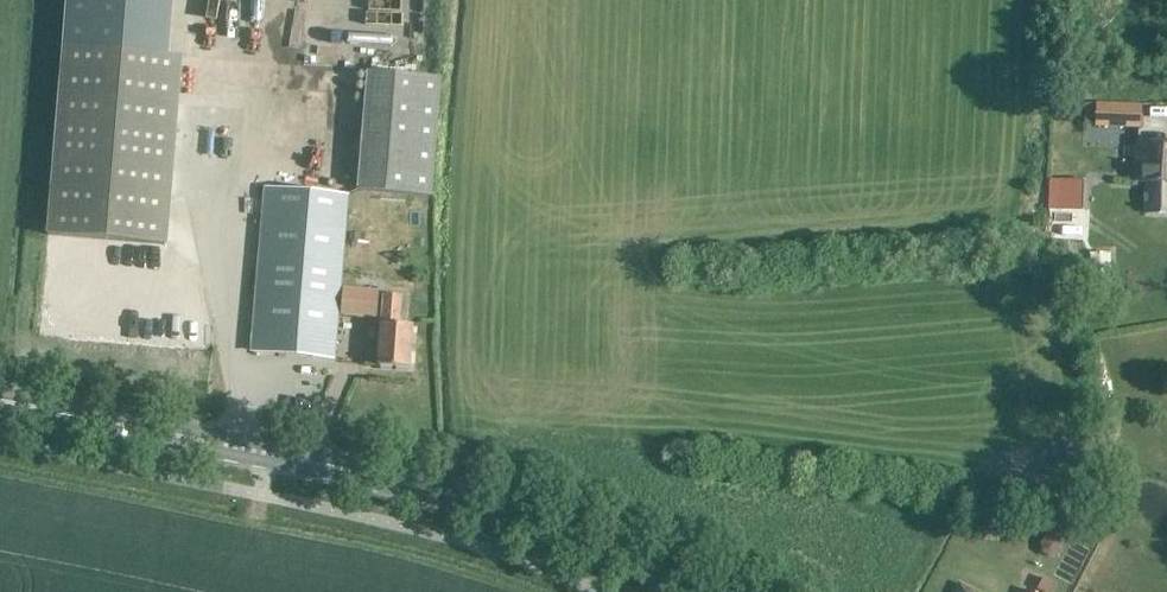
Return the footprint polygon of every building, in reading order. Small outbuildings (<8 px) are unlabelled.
[(51,237),(165,247),(180,56),(168,55),(173,0),(69,0),(51,237)] [(363,73),(355,192),(427,196),(434,77),(363,73)] [(1095,128),(1140,130),(1139,108),(1095,104),(1095,128)] [(1135,184),(1149,185),(1148,213),(1166,214),(1166,146),(1138,144),(1135,184)] [(1087,181),(1060,180),(1059,210),(1086,211),(1087,181)] [(264,189),(251,354),(333,360),(346,195),(264,189)] [(343,288),(340,316),(376,319),(378,291),(343,288)] [(412,326),(400,325),(402,295),(382,294),(381,306),(378,367),(409,368),(412,326)] [(1037,573),(1032,586),(1047,591),(1052,578),(1037,573)]
